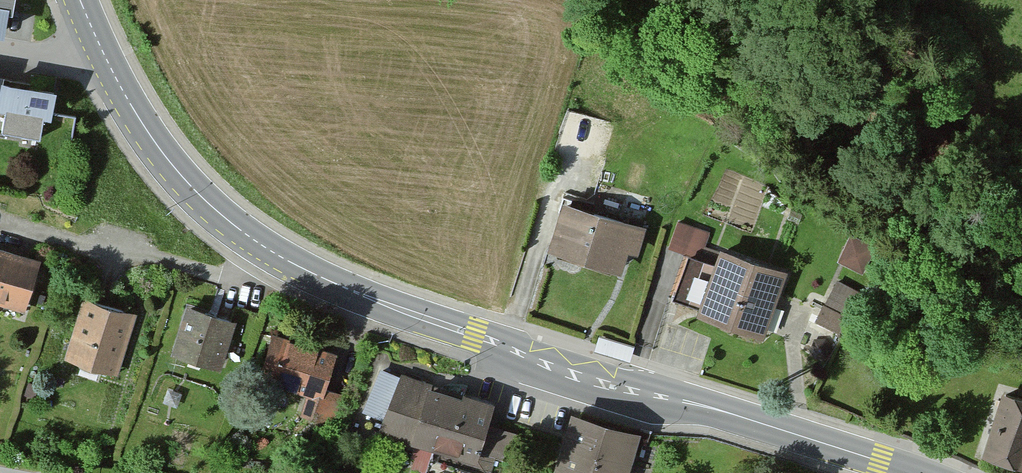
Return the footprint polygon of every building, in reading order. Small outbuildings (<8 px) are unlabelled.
[(46,96),(26,93),(0,91),(0,138),(34,142),(36,122),(43,123),(46,96)] [(639,224),(555,204),(542,256),(616,273),(620,252),(632,255),(639,224)] [(781,275),(711,251),(706,264),(680,256),(665,300),(693,310),(689,319),(758,343),(768,313),(781,275)] [(17,314),(31,264),(0,255),(0,309),(17,314)] [(837,276),(816,320),(845,334),(866,289),(837,276)] [(107,311),(76,303),(60,366),(118,381),(134,318),(107,311)] [(231,325),(177,310),(163,359),(217,374),(231,325)] [(635,344),(600,333),(595,349),(630,359),(635,344)] [(311,349),(265,336),(251,385),(306,401),(302,416),(328,424),(336,396),(320,391),(330,355),(311,349)] [(374,435),(469,462),(486,405),(440,392),(375,374),(362,417),(378,421),(374,435)] [(1002,387),(983,450),(1021,461),(1021,393),(1002,387)] [(634,437),(558,418),(552,444),(545,472),(624,472),(634,437)]
